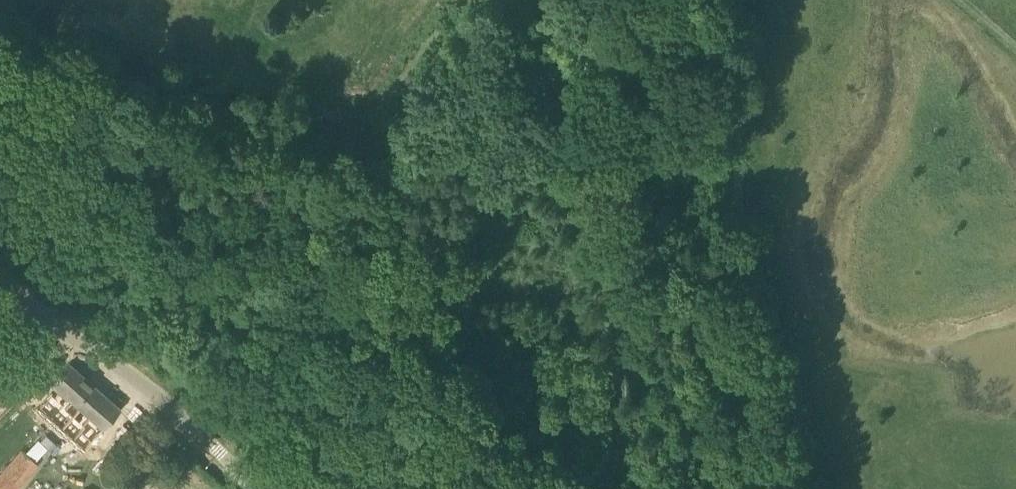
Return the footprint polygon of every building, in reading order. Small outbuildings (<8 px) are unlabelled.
[(61,406),(96,437),(121,409),(70,363),(52,383),(68,398),(61,406)] [(56,441),(47,433),(42,439),(50,447),(56,441)] [(39,466),(21,450),(0,475),(0,488),(19,488),(39,466)]
